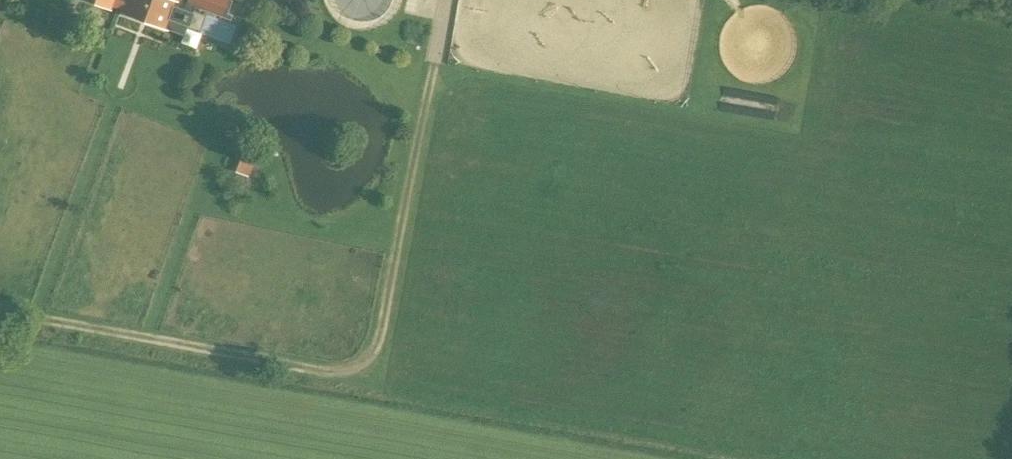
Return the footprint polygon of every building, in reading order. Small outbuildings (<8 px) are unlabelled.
[(119,8),(122,0),(85,0),(112,10),(114,6),(119,8)] [(119,8),(125,10),(123,14),(162,29),(172,0),(122,0),(119,8)] [(187,3),(196,6),(224,17),(231,0),(188,0),(187,3)] [(236,40),(239,20),(207,14),(203,34),(236,40)] [(236,153),(231,171),(250,176),(254,158),(236,153)]
